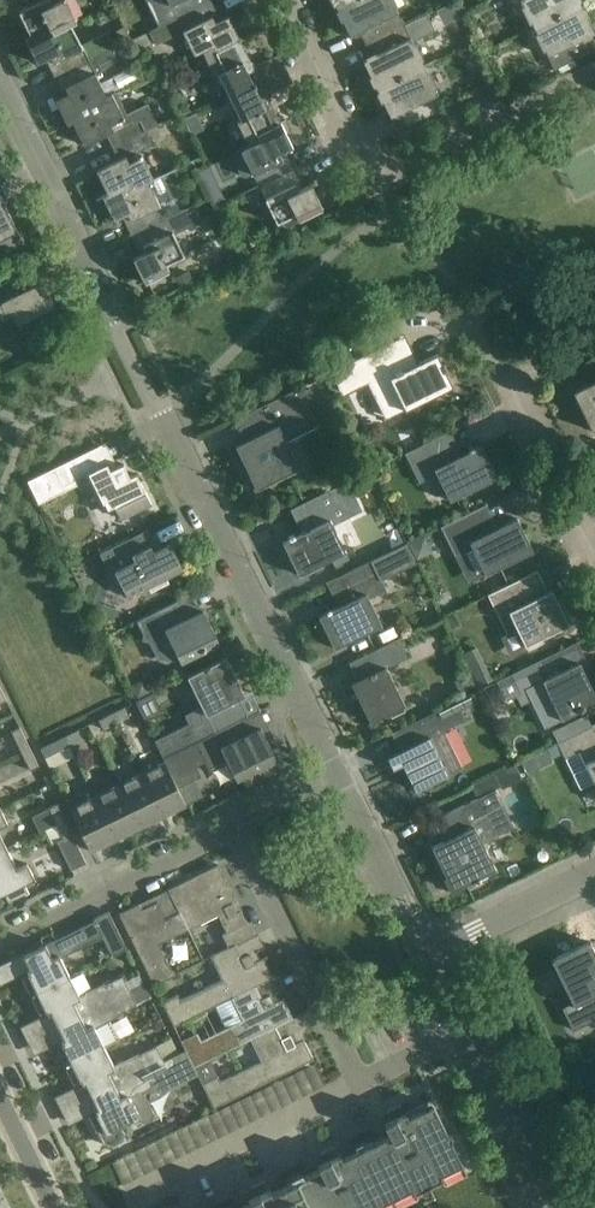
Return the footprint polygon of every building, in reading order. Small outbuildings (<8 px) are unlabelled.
[(19,12),(30,35),(48,27),(51,34),(70,25),(76,22),(65,0),(43,0),(19,12)] [(172,9),(146,22),(150,30),(211,0),(210,0),(167,0),(172,9)] [(220,20),(211,0),(150,30),(148,31),(155,46),(183,32),(194,54),(202,51),(212,45),(216,52),(240,40),(228,16),(220,20)] [(404,24),(392,0),(349,0),(336,6),(350,36),(359,31),(365,43),(404,24)] [(512,6),(521,1),(534,28),(581,4),(579,0),(509,0),(512,6)] [(581,4),(534,28),(554,69),(593,50),(587,37),(594,33),(581,4)] [(404,25),(404,24),(365,43),(371,56),(363,61),(377,89),(424,66),(413,42),(435,31),(427,14),(404,25)] [(54,77),(111,49),(117,46),(109,29),(80,45),(70,25),(51,34),(48,27),(30,35),(25,38),(37,62),(45,58),(54,77)] [(212,45),(202,51),(214,76),(218,74),(229,96),(286,68),(279,54),(253,67),(240,40),(216,52),(212,45)] [(111,49),(54,77),(63,96),(55,100),(67,124),(72,122),(90,114),(87,107),(106,97),(95,74),(101,71),(100,70),(117,61),(111,49)] [(444,107),(424,66),(377,89),(390,117),(399,113),(405,126),(444,107)] [(286,68),(229,96),(240,119),(236,121),(248,146),(259,141),(256,135),(280,123),(267,95),(293,82),(286,68)] [(111,132),(118,145),(156,126),(158,124),(147,102),(127,113),(117,92),(106,97),(87,107),(90,114),(72,122),(84,145),(111,132)] [(187,107),(179,110),(182,118),(190,114),(187,107)] [(196,111),(183,118),(191,134),(204,128),(196,111)] [(259,141),(248,146),(230,155),(240,176),(246,178),(252,175),(258,186),(293,169),(284,150),(292,146),(280,123),(256,135),(259,141)] [(156,126),(118,145),(124,156),(96,170),(107,193),(124,184),(128,193),(148,184),(153,181),(138,152),(153,145),(148,136),(158,131),(156,126)] [(303,188),(293,169),(258,186),(276,223),(295,213),(298,220),(323,209),(311,184),(303,188)] [(128,193),(124,184),(107,193),(102,196),(114,220),(122,216),(132,236),(166,220),(148,184),(128,193)] [(0,195),(0,253),(23,242),(0,195)] [(166,220),(132,236),(141,254),(133,258),(145,282),(168,271),(166,265),(184,256),(173,235),(202,221),(194,205),(166,220)] [(193,280),(189,270),(175,277),(180,287),(193,280)] [(11,314),(21,333),(33,326),(36,331),(61,319),(50,296),(46,298),(38,283),(18,293),(11,280),(0,286),(0,320),(11,314)] [(411,360),(400,337),(330,371),(340,391),(369,376),(379,395),(395,387),(406,409),(452,386),(445,372),(447,371),(444,364),(442,365),(437,354),(418,363),(416,357),(411,360)] [(593,380),(594,381),(573,392),(592,431),(594,429),(594,379),(593,380)] [(301,392),(298,387),(253,410),(262,429),(248,436),(249,439),(235,445),(256,489),(299,467),(286,441),(318,426),(307,405),(301,392)] [(310,387),(301,392),(307,405),(316,400),(310,387)] [(449,461),(437,437),(406,453),(420,482),(438,474),(451,500),(497,478),(481,445),(474,448),(473,446),(468,449),(469,451),(449,461)] [(98,468),(89,450),(28,481),(37,499),(77,479),(91,508),(106,501),(108,506),(114,504),(121,518),(151,504),(136,473),(130,477),(123,463),(110,470),(107,463),(98,468)] [(361,509),(348,481),(303,503),(315,527),(302,533),(301,531),(288,536),(290,539),(283,542),(299,575),(346,551),(333,523),(361,509)] [(485,534),(473,511),(441,526),(456,556),(475,547),(487,573),(533,551),(517,518),(485,534)] [(425,536),(407,545),(415,561),(433,552),(425,536)] [(138,551),(132,537),(99,553),(109,574),(115,571),(127,597),(148,587),(151,591),(169,583),(166,578),(183,569),(170,542),(153,551),(151,545),(138,551)] [(327,612),(319,616),(334,648),(356,638),(382,625),(370,599),(387,590),(382,579),(416,562),(415,561),(407,545),(407,543),(390,552),(373,560),(339,576),(351,600),(331,610),(330,608),(326,610),(327,612)] [(539,596),(529,574),(487,594),(507,634),(517,629),(525,646),(569,624),(552,590),(539,596)] [(178,600),(139,618),(158,658),(166,661),(177,656),(181,663),(220,644),(207,618),(194,614),(187,617),(178,600)] [(445,618),(452,632),(462,628),(455,613),(445,618)] [(409,658),(399,638),(356,659),(364,677),(351,683),(370,722),(407,704),(389,667),(409,658)] [(525,688),(545,728),(562,719),(577,712),(594,703),(594,694),(580,663),(586,660),(577,642),(556,652),(540,660),(535,663),(543,679),(525,688)] [(155,742),(163,758),(241,720),(232,702),(245,695),(226,657),(187,676),(202,707),(184,716),(189,725),(155,742)] [(468,670),(453,677),(460,693),(475,686),(468,670)] [(151,692),(144,678),(131,685),(137,699),(151,692)] [(483,699),(479,690),(392,733),(400,750),(387,756),(393,768),(403,764),(416,790),(449,775),(463,767),(444,731),(466,719),(461,710),(483,699)] [(111,713),(116,723),(129,716),(124,706),(111,713)] [(103,729),(116,723),(111,713),(98,719),(103,729)] [(586,714),(552,730),(558,742),(570,736),(592,725),(586,714)] [(163,758),(166,763),(170,772),(202,756),(208,769),(227,760),(237,780),(277,760),(260,727),(254,730),(247,716),(241,720),(163,758)] [(552,758),(562,753),(580,789),(594,782),(594,784),(594,732),(592,725),(570,736),(558,742),(557,742),(557,743),(548,748),(552,758)] [(22,753),(31,749),(20,726),(11,731),(22,753)] [(77,729),(64,736),(69,745),(82,739),(77,729)] [(45,757),(69,745),(64,736),(40,747),(45,757)] [(39,765),(31,749),(22,753),(30,770),(39,765)] [(166,763),(141,775),(162,817),(186,805),(170,772),(166,763)] [(501,788),(522,778),(515,763),(494,773),(501,788)] [(138,829),(162,817),(141,775),(117,787),(138,829)] [(95,798),(115,840),(138,829),(117,787),(95,798)] [(515,827),(496,789),(450,811),(459,831),(445,838),(446,840),(432,847),(453,890),(473,880),(475,883),(481,880),(479,877),(496,869),(483,843),(515,827)] [(91,851),(115,840),(95,798),(71,810),(91,851)] [(42,811),(49,827),(56,823),(65,819),(57,803),(42,811)] [(86,862),(65,819),(56,823),(63,838),(58,841),(71,869),(86,862)] [(7,848),(0,851),(0,895),(5,893),(10,901),(28,892),(24,884),(35,878),(27,863),(17,868),(7,848)] [(220,936),(226,949),(236,945),(253,936),(218,864),(168,889),(179,911),(187,928),(218,913),(226,931),(222,933),(222,935),(220,936)] [(187,928),(179,911),(166,918),(157,900),(142,908),(139,903),(119,913),(154,985),(171,977),(155,944),(187,928)] [(31,996),(69,977),(60,958),(103,937),(112,956),(127,949),(109,913),(110,913),(109,911),(94,919),(94,920),(16,959),(20,967),(25,965),(29,973),(21,977),(31,996)] [(226,949),(220,936),(206,943),(212,956),(226,949)] [(573,1003),(562,1008),(573,1030),(594,1019),(594,952),(590,941),(552,960),(573,1003)] [(174,1026),(232,997),(255,986),(273,977),(263,957),(254,961),(250,953),(241,957),(236,945),(226,949),(212,956),(211,957),(221,978),(181,999),(178,993),(162,1001),(174,1026)] [(69,977),(31,996),(40,1014),(47,1010),(51,1018),(46,1021),(51,1030),(145,983),(140,974),(125,981),(123,977),(80,998),(69,977)] [(56,1047),(65,1066),(104,1047),(94,1027),(137,1006),(133,997),(148,990),(145,983),(51,1030),(54,1037),(59,1035),(63,1043),(56,1047)] [(255,986),(232,997),(242,1019),(200,1040),(196,1032),(181,1040),(186,1050),(193,1064),(194,1066),(251,1038),(281,1024),(282,1023),(293,1018),(283,998),(274,1002),(270,993),(262,998),(255,986)] [(282,1023),(281,1024),(251,1038),(262,1060),(220,1080),(218,1075),(202,1083),(214,1107),(313,1059),(303,1039),(295,1043),(290,1034),(288,1035),(282,1023)] [(104,1047),(65,1066),(74,1084),(81,1080),(85,1088),(80,1091),(85,1099),(179,1053),(171,1037),(156,1045),(157,1047),(114,1068),(104,1047)] [(186,1050),(179,1053),(85,1099),(89,1107),(93,1105),(97,1113),(90,1117),(103,1144),(111,1146),(122,1141),(125,1133),(121,1125),(138,1117),(139,1121),(145,1123),(153,1119),(155,1113),(143,1087),(150,1084),(161,1093),(189,1079),(184,1069),(193,1064),(186,1050)] [(431,1099),(405,1112),(401,1104),(388,1111),(392,1119),(384,1122),(390,1134),(342,1158),(340,1154),(338,1154),(335,1147),(322,1153),(325,1161),(318,1164),(320,1169),(272,1192),(270,1188),(269,1189),(265,1181),(252,1187),(255,1195),(248,1199),(250,1203),(240,1207),(372,1207),(412,1188),(414,1193),(443,1179),(441,1174),(463,1164),(452,1142),(452,1134),(447,1133),(431,1099)]
